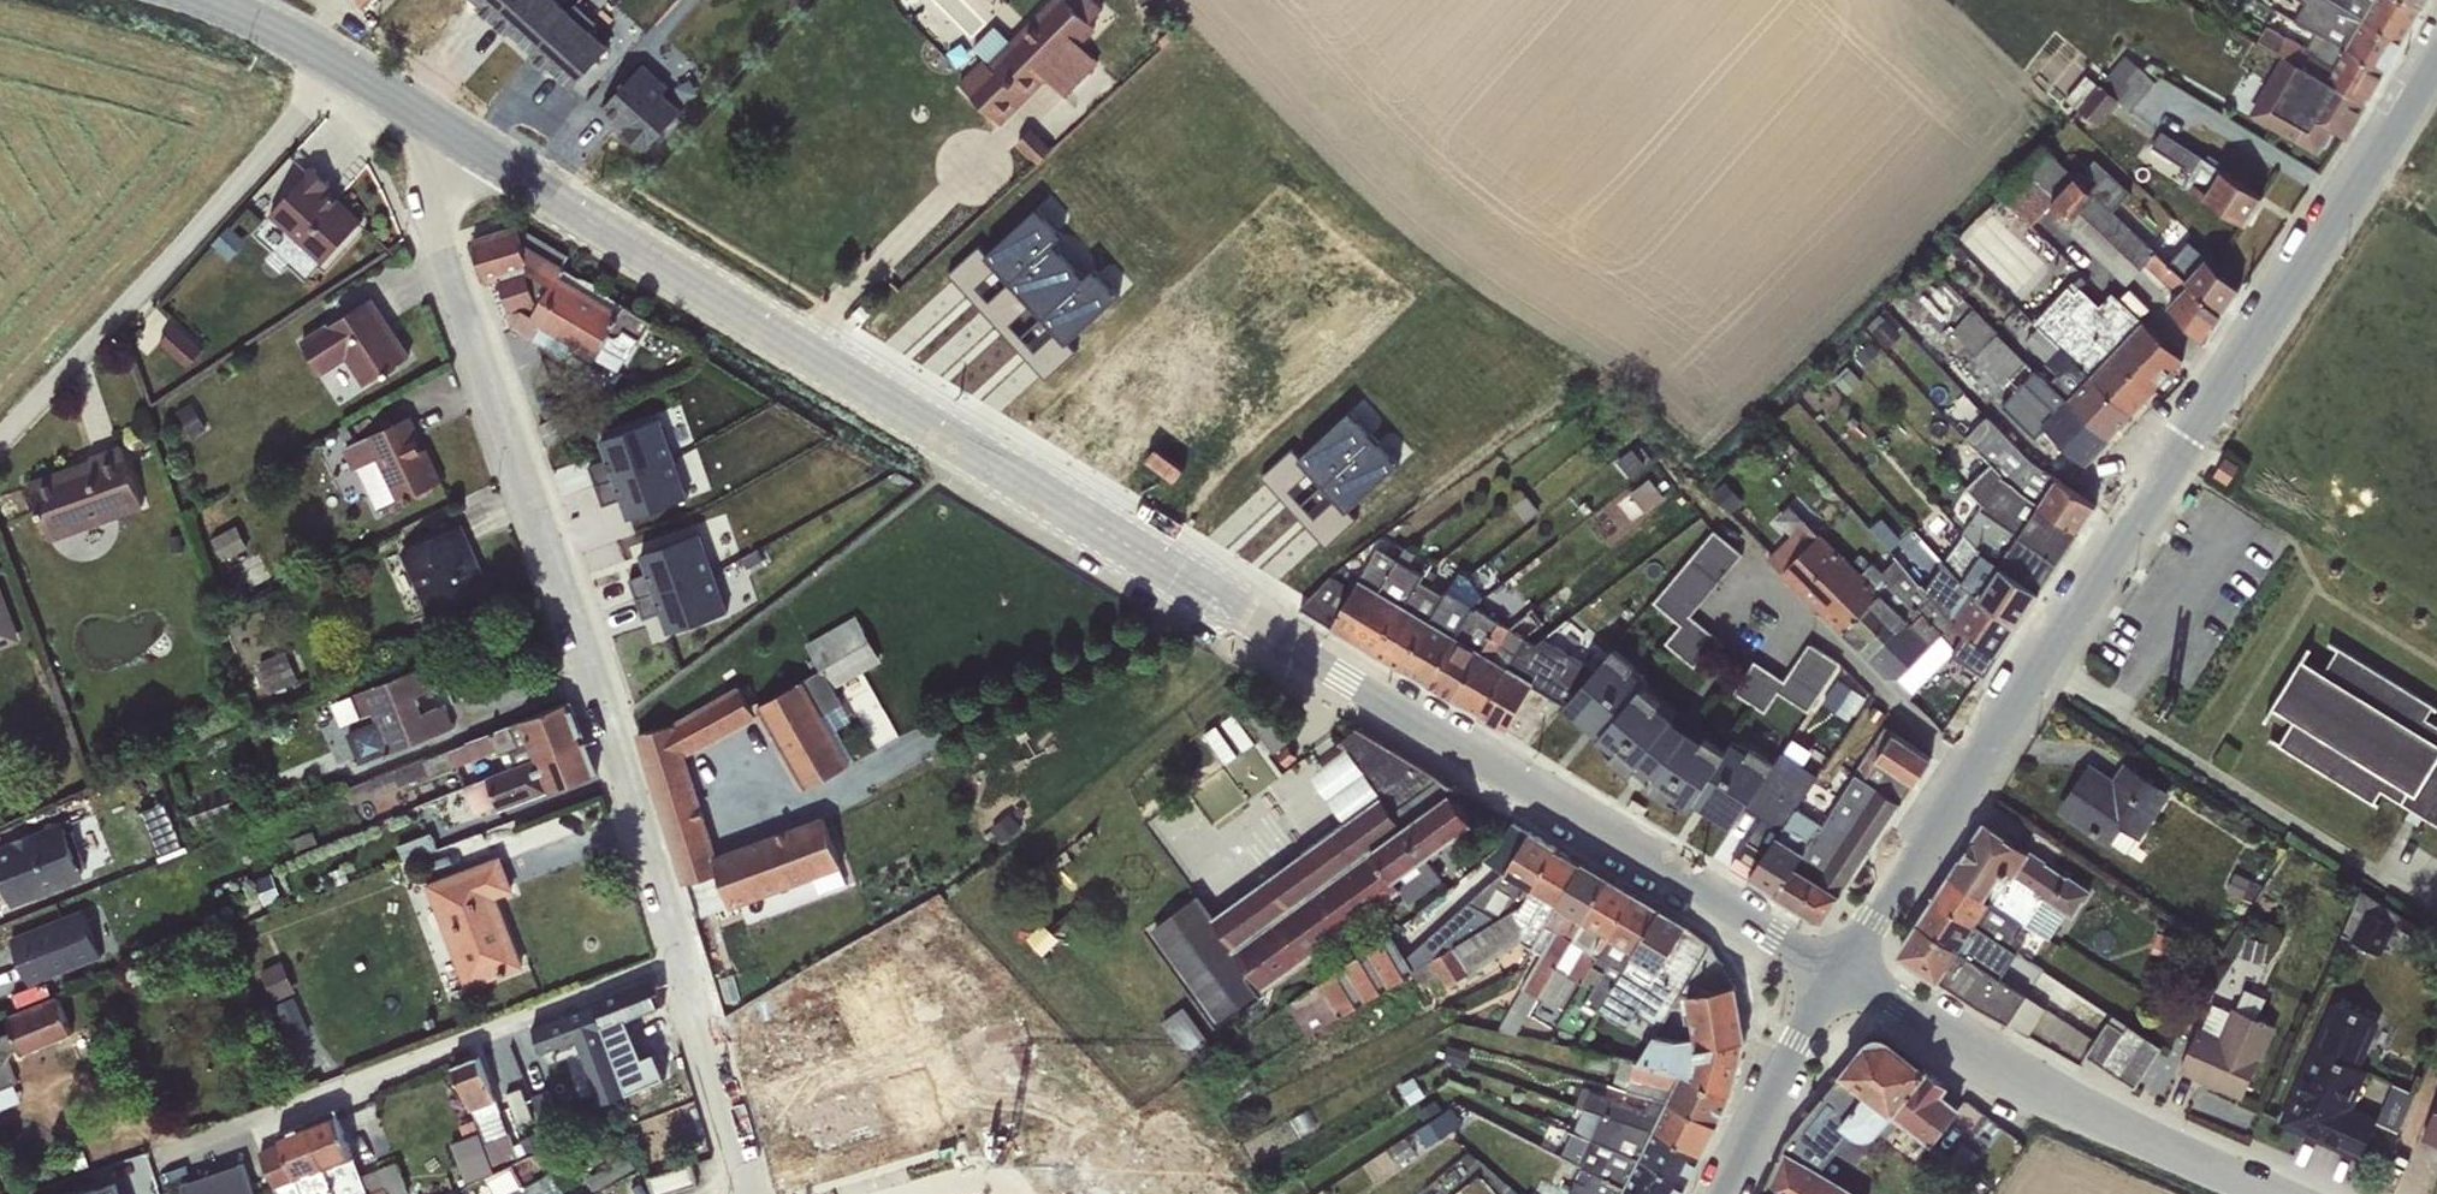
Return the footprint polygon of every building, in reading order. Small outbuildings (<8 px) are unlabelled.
[(362,8),(371,0),(355,0),(362,8)] [(478,3),(475,6),(491,20),(509,0),(474,0),(478,3)] [(491,20),(507,35),(510,32),(531,51),(568,12),(555,0),(509,0),(491,20)] [(964,90),(998,123),(1044,77),(1064,97),(1098,63),(1078,43),(1094,27),(1089,22),(1100,11),(1089,0),(1053,0),(1011,42),(994,25),(971,47),(989,65),(964,90)] [(2331,0),(2297,0),(2304,4),(2294,20),(2315,33),(2383,71),(2402,40),(2331,0)] [(2402,40),(2420,9),(2404,0),(2331,0),(2402,40)] [(2420,9),(2425,0),(2404,0),(2420,9)] [(531,51),(529,54),(545,70),(548,67),(572,88),(608,48),(588,30),(595,21),(575,3),(568,12),(531,51)] [(2383,71),(2315,33),(2306,48),(2265,27),(2257,40),(2286,56),(2364,103),(2383,71)] [(2123,54),(2098,84),(2118,102),(2129,111),(2155,82),(2123,54)] [(2364,103),(2286,56),(2252,113),(2315,151),(2318,147),(2322,146),(2329,136),(2327,131),(2329,127),(2337,132),(2344,120),(2352,125),(2364,103)] [(642,64),(601,109),(624,130),(622,131),(644,151),(681,110),(663,93),(667,88),(642,64)] [(2077,108),(2098,84),(2086,73),(2065,98),(2077,108)] [(2098,84),(2077,108),(2098,126),(2118,102),(2098,84)] [(1027,128),(1016,141),(1036,162),(1049,150),(1027,128)] [(2160,132),(2151,146),(2183,167),(2185,179),(2182,184),(2246,225),(2263,198),(2160,132)] [(2112,210),(2090,190),(2044,147),(1998,194),(2030,225),(2050,202),(2065,217),(2060,223),(2124,284),(2139,269),(2156,251),(2112,210)] [(359,154),(327,192),(336,200),(366,165),(359,154)] [(2097,181),(2090,190),(2112,210),(2129,192),(2094,159),(2085,169),(2097,181)] [(336,200),(327,192),(325,190),(330,185),(311,167),(270,213),(324,263),(361,221),(336,200)] [(996,269),(1009,282),(1061,234),(1037,207),(986,253),(984,255),(996,269)] [(1990,207),(1959,240),(2016,295),(2047,262),(1990,207)] [(228,226),(211,244),(228,259),(245,241),(228,226)] [(623,330),(637,338),(640,340),(651,322),(609,297),(605,292),(600,287),(594,283),(588,280),(582,278),(575,277),(560,268),(567,257),(517,227),(471,241),(484,283),(498,278),(500,288),(493,290),(498,306),(506,304),(512,326),(565,358),(572,346),(594,359),(594,358),(608,334),(613,337),(621,335),(623,330)] [(1031,306),(1041,318),(1094,270),(1093,269),(1084,277),(1053,243),(1062,235),(1061,234),(1009,282),(1031,306)] [(2187,241),(2167,262),(2185,279),(2204,258),(2187,241)] [(979,309),(988,301),(976,287),(996,269),(984,255),(986,253),(978,245),(947,274),(979,309)] [(2156,251),(2139,269),(2160,289),(2165,304),(2204,340),(2221,315),(2185,279),(2167,262),(2156,251)] [(2204,258),(2185,279),(2221,315),(2238,289),(2204,258)] [(1118,296),(1094,270),(1041,318),(1054,332),(1066,344),(1068,342),(1118,296)] [(988,301),(979,309),(1012,345),(1021,336),(1010,325),(1031,306),(1009,282),(988,301)] [(2037,327),(2129,415),(2182,359),(2111,291),(2098,305),(2078,288),(2073,292),(2067,286),(2033,323),(2037,327)] [(326,322),(299,340),(322,375),(345,359),(362,386),(408,357),(370,298),(328,325),(326,322)] [(2001,385),(2024,362),(1972,308),(1952,331),(1975,356),(1972,357),(2001,385)] [(1879,314),(1866,326),(1872,333),(1871,334),(1886,349),(1901,335),(1887,319),(1885,321),(1879,314)] [(174,325),(159,342),(186,366),(202,350),(174,325)] [(2129,415),(2037,327),(2024,340),(2046,361),(2044,364),(2057,375),(2048,385),(2107,438),(2129,415)] [(608,334),(594,358),(618,372),(637,338),(623,330),(621,335),(613,337),(608,334)] [(1021,336),(1012,345),(1044,380),(1076,351),(1068,342),(1066,344),(1054,332),(1034,351),(1021,336)] [(2034,371),(2000,406),(2034,438),(2046,425),(2084,463),(2107,438),(2048,385),(2034,371)] [(190,402),(175,411),(190,438),(206,429),(190,402)] [(1310,472),(1322,485),(1375,437),(1350,410),(1300,456),(1297,458),(1310,472)] [(410,416),(342,448),(352,470),(356,468),(376,512),(441,481),(425,447),(422,448),(417,438),(420,437),(410,416)] [(2000,476),(2078,532),(2095,506),(2030,461),(1987,416),(1964,437),(1989,465),(2000,476)] [(673,458),(659,418),(599,439),(607,458),(588,465),(595,486),(673,458)] [(1399,463),(1375,437),(1322,485),(1334,498),(1346,512),(1348,510),(1399,463)] [(90,458),(29,480),(49,541),(143,508),(121,444),(89,455),(90,458)] [(1293,512),(1302,504),(1289,490),(1310,472),(1297,458),(1300,456),(1291,448),(1260,476),(1293,512)] [(2224,457),(2213,475),(2226,484),(2238,467),(2224,457)] [(687,497),(673,458),(595,486),(602,505),(621,499),(628,519),(687,497)] [(2000,476),(1989,465),(1965,487),(1980,503),(1977,507),(2058,562),(2078,532),(2000,476)] [(1649,478),(1629,494),(1644,513),(1664,497),(1649,478)] [(1727,480),(1712,492),(1730,514),(1745,501),(1727,480)] [(1525,496),(1512,507),(1524,523),(1538,513),(1525,496)] [(1302,504),(1293,512),(1325,547),(1357,519),(1348,510),(1346,512),(1334,498),(1314,517),(1302,504)] [(2058,562),(1977,507),(1962,532),(1963,534),(1981,552),(2039,592),(2058,562)] [(462,524),(399,552),(428,617),(490,591),(462,524)] [(1840,634),(1905,567),(1897,558),(1881,573),(1872,564),(1861,575),(1819,534),(1817,535),(1806,524),(1792,538),(1790,534),(1767,558),(1781,571),(1780,573),(1840,634)] [(236,525),(211,538),(223,561),(248,548),(236,525)] [(1712,529),(1651,602),(1679,625),(1664,643),(1692,667),(1717,639),(1688,615),(1742,552),(1712,529)] [(713,571),(699,531),(640,552),(646,572),(628,578),(635,598),(713,571)] [(1963,534),(1942,563),(1959,583),(2019,622),(2039,592),(1981,552),(1963,534)] [(1350,639),(1397,560),(1377,547),(1353,590),(1329,575),(1299,608),(1350,639)] [(1397,560),(1350,639),(1374,653),(1417,582),(1423,573),(1407,566),(1415,553),(1404,548),(1397,560)] [(1942,563),(1924,590),(1930,597),(1953,623),(1966,631),(1950,653),(1985,674),(2019,622),(1959,583),(1942,563)] [(1905,567),(1840,634),(1865,659),(1930,597),(1924,590),(1905,567)] [(727,611),(713,571),(635,598),(642,619),(661,612),(668,631),(727,611)] [(1417,582),(1374,653),(1401,668),(1443,595),(1417,582)] [(1443,595),(1401,668),(1427,683),(1472,606),(1445,592),(1443,595)] [(1930,597),(1865,659),(1884,678),(1896,678),(1912,694),(1950,653),(1966,631),(1953,623),(1930,597)] [(15,643),(0,601),(0,648),(15,643)] [(1472,606),(1427,683),(1453,700),(1498,622),(1472,606)] [(1498,622),(1453,700),(1478,716),(1525,638),(1539,627),(1527,612),(1507,628),(1498,622)] [(821,670),(757,706),(774,736),(772,742),(778,752),(783,753),(805,790),(855,761),(838,730),(853,722),(842,703),(834,688),(880,662),(854,615),(805,644),(821,670)] [(1505,732),(1532,686),(1565,705),(1569,700),(1595,669),(1542,638),(1536,644),(1525,638),(1478,716),(1505,732)] [(2262,720),(2266,721),(2273,710),(2291,721),(2279,742),(2269,737),(2267,741),(2376,807),(2378,804),(2374,801),(2380,791),(2409,809),(2404,818),(2416,825),(2421,817),(2436,827),(2436,726),(2425,719),(2431,708),(2435,711),(2436,708),(2328,641),(2326,644),(2335,650),(2323,672),(2304,660),(2311,648),(2307,646),(2262,720)] [(1806,713),(1838,664),(1807,643),(1782,681),(1751,661),(1730,692),(1764,713),(1777,693),(1806,713)] [(1634,666),(1612,648),(1595,669),(1569,700),(1588,721),(1590,718),(1597,723),(1636,676),(1629,671),(1634,666)] [(285,651),(258,662),(271,693),(297,682),(285,651)] [(375,721),(347,733),(359,765),(454,727),(445,705),(423,713),(416,694),(446,683),(437,661),(353,694),(361,718),(372,713),(375,721)] [(1636,676),(1597,723),(1604,730),(1600,734),(1617,749),(1610,757),(1629,773),(1632,770),(1649,783),(1646,787),(1666,801),(1672,792),(1692,804),(1698,795),(1706,800),(1737,747),(1729,742),(1724,751),(1705,740),(1703,743),(1657,706),(1660,703),(1640,687),(1644,683),(1636,676)] [(1836,679),(1820,703),(1847,721),(1863,696),(1836,679)] [(711,857),(716,856),(685,755),(755,718),(738,686),(672,724),(638,733),(644,757),(683,884),(716,874),(711,857)] [(514,768),(584,741),(569,702),(426,758),(425,756),(344,788),(351,805),(455,764),(456,766),(496,750),(498,755),(508,751),(514,768)] [(1260,703),(1244,715),(1273,752),(1289,740),(1260,703)] [(1377,797),(1343,822),(1241,896),(1238,891),(1223,902),(1227,908),(1214,917),(1197,895),(1150,929),(1218,1022),(1399,890),(1409,903),(1441,880),(1428,863),(1440,854),(1436,848),(1472,822),(1452,795),(1457,792),(1459,793),(1460,790),(1355,727),(1339,742),(1344,749),(1377,797)] [(1884,727),(1854,773),(1900,803),(1930,758),(1884,727)] [(584,741),(514,768),(464,787),(474,814),(496,806),(498,810),(596,773),(584,741)] [(1737,747),(1706,800),(1713,805),(1711,808),(1736,820),(1744,808),(1773,764),(1749,748),(1746,752),(1737,747)] [(1344,749),(1309,774),(1343,822),(1377,797),(1344,749)] [(1773,764),(1744,808),(1761,819),(1729,867),(1748,879),(1796,808),(1817,777),(1780,753),(1773,764)] [(2089,767),(2060,810),(2110,844),(2110,843),(2125,853),(2136,838),(2140,841),(2169,796),(2125,766),(2113,784),(2089,767)] [(1821,825),(1775,895),(1811,917),(1811,918),(1823,920),(1900,803),(1854,773),(1821,825)] [(230,786),(184,803),(194,830),(240,814),(230,786)] [(166,801),(141,810),(158,855),(183,846),(166,801)] [(1796,808),(1748,879),(1775,895),(1821,825),(1796,808)] [(777,832),(716,856),(711,857),(716,874),(731,910),(841,867),(822,816),(782,830),(783,833),(778,834),(777,832)] [(3,886),(5,891),(11,907),(84,879),(81,873),(79,869),(86,866),(72,830),(65,833),(61,822),(0,846),(0,887),(3,886)] [(1501,872),(1529,832),(1513,822),(1497,849),(1483,858),(1501,872)] [(1984,822),(1949,875),(2022,921),(2049,938),(2065,914),(2072,918),(2090,892),(1984,822)] [(431,831),(396,844),(402,859),(437,846),(431,831)] [(1529,832),(1501,872),(1405,958),(1387,932),(1285,1003),(1305,1034),(1411,971),(1520,905),(1556,848),(1529,832)] [(1520,905),(1411,971),(1421,988),(1439,976),(1446,986),(1521,942),(1532,948),(1582,863),(1556,848),(1520,905)] [(499,858),(428,885),(466,986),(520,966),(494,896),(510,890),(499,858)] [(1582,863),(1532,948),(1541,953),(1497,1028),(1516,1033),(1538,995),(1607,878),(1582,863)] [(272,872),(254,878),(263,904),(282,897),(272,872)] [(2234,873),(2225,892),(2250,903),(2260,886),(2234,873)] [(1949,875),(1934,898),(2005,945),(2022,921),(1949,875)] [(1607,878),(1538,995),(1558,1007),(1574,980),(1581,984),(1634,893),(1607,878)] [(2360,890),(2339,935),(2379,955),(2394,925),(2416,935),(2420,926),(2360,890)] [(1634,893),(1581,984),(1592,989),(1584,1003),(1598,1011),(1660,909),(1634,893)] [(1934,898),(1917,923),(1999,978),(2016,952),(2005,945),(1934,898)] [(1660,909),(1598,1011),(1625,1028),(1634,1014),(1658,1028),(1670,1009),(1710,944),(1686,925),(1660,909)] [(84,913),(10,940),(27,983),(100,955),(84,913)] [(1999,978),(1917,923),(1901,948),(1900,948),(1902,959),(1903,959),(2007,1024),(2023,994),(1999,978)] [(2156,932),(2150,953),(2168,959),(2174,937),(2156,932)] [(2245,937),(2241,957),(2261,962),(2266,942),(2245,937)] [(1653,1036),(1638,1060),(1682,1073),(1730,1096),(1744,1040),(1735,988),(1710,944),(1670,1009),(1679,1007),(1684,1040),(1674,1041),(1653,1036)] [(282,961),(260,970),(273,1001),(295,992),(282,961)] [(654,976),(593,1000),(602,1027),(663,1003),(654,976)] [(2197,1028),(2178,1072),(2241,1099),(2275,1027),(2255,1018),(2265,998),(2243,989),(2235,1009),(2231,1007),(2229,1011),(2211,1002),(2201,1029),(2197,1028)] [(2023,994),(2007,1024),(2028,1036),(2046,1009),(2023,994)] [(14,1084),(16,1083),(7,1060),(14,1049),(18,1048),(21,1055),(71,1036),(55,997),(6,1016),(12,1030),(0,1036),(0,1090),(14,1084)] [(292,997),(276,1005),(290,1038),(307,1031),(292,997)] [(602,1027),(593,1000),(591,1000),(592,1003),(532,1026),(542,1053),(577,1040),(598,1102),(626,1093),(618,1075),(605,1034),(602,1027)] [(2322,1139),(2338,1146),(2360,1155),(2373,1123),(2376,1117),(2354,1109),(2351,1107),(2367,1073),(2360,1068),(2379,1022),(2336,1003),(2283,1122),(2322,1139)] [(1183,1006),(1161,1022),(1192,1067),(1214,1051),(1183,1006)] [(2107,1021),(2084,1056),(2134,1089),(2160,1047),(2141,1036),(2126,1025),(2125,1032),(2107,1021)] [(1887,1040),(1920,1066),(1922,1062),(1891,1038),(1890,1037),(1887,1035),(1885,1034),(1884,1034),(1882,1033),(1879,1033),(1877,1033),(1875,1033),(1874,1034),(1871,1035),(1869,1035),(1867,1036),(1865,1038),(1864,1039),(1863,1040),(1844,1064),(1843,1065),(1843,1066),(1843,1067),(1843,1068),(1844,1069),(1845,1070),(1867,1043),(1869,1041),(1870,1040),(1872,1039),(1873,1038),(1876,1038),(1877,1038),(1878,1037),(1880,1037),(1881,1038),(1882,1038),(1883,1038),(1885,1039),(1886,1039),(1887,1040)] [(1867,1043),(1845,1070),(1842,1074),(1841,1073),(1784,1142),(1785,1143),(1803,1161),(1818,1170),(1848,1133),(1852,1136),(1858,1139),(1864,1139),(1871,1138),(1875,1134),(1892,1115),(1926,1071),(1920,1066),(1887,1040),(1886,1039),(1885,1039),(1883,1038),(1882,1038),(1881,1038),(1880,1037),(1878,1037),(1877,1038),(1876,1038),(1873,1038),(1872,1039),(1870,1040),(1869,1041),(1867,1043)] [(1446,1044),(1442,1059),(1465,1066),(1470,1051),(1446,1044)] [(1682,1073),(1638,1060),(1587,1051),(1584,1066),(1615,1073),(1610,1085),(1650,1097),(1665,1101),(1715,1126),(1730,1096),(1682,1073)] [(516,1160),(550,1143),(541,1131),(519,1139),(520,1143),(514,1145),(477,1055),(452,1065),(494,1164),(515,1156),(516,1160)] [(1248,1071),(1228,1083),(1237,1099),(1258,1087),(1248,1071)] [(1926,1071),(1892,1115),(1930,1144),(1958,1108),(1940,1094),(1946,1087),(1926,1071)] [(1413,1076),(1399,1086),(1410,1103),(1425,1094),(1413,1076)] [(2376,1117),(2373,1123),(2397,1132),(2414,1093),(2389,1083),(2376,1117)] [(0,1090),(0,1109),(20,1102),(14,1084),(0,1090)] [(520,1087),(505,1091),(517,1124),(531,1118),(520,1087)] [(1665,1101),(1650,1097),(1644,1108),(1582,1087),(1576,1103),(1584,1107),(1601,1113),(1652,1130),(1701,1155),(1715,1126),(1665,1101)] [(548,1088),(531,1095),(544,1126),(560,1119),(548,1088)] [(2420,1139),(2436,1146),(2436,1099),(2420,1139)] [(1584,1107),(1572,1133),(1589,1140),(1601,1113),(1584,1107)] [(1449,1108),(1415,1130),(1427,1147),(1461,1124),(1449,1108)] [(305,1122),(334,1193),(368,1193),(360,1176),(333,1112),(305,1122)] [(1601,1113),(1589,1140),(1619,1152),(1637,1159),(1686,1184),(1701,1155),(1652,1130),(1601,1113)] [(305,1122),(277,1132),(281,1141),(258,1150),(277,1193),(334,1193),(305,1122)] [(477,1133),(465,1138),(480,1176),(491,1171),(477,1133)] [(1561,1156),(1580,1166),(1589,1140),(1572,1133),(1570,1133),(1561,1156)] [(1404,1136),(1385,1149),(1396,1165),(1414,1153),(1404,1136)] [(480,1176),(465,1138),(451,1143),(466,1182),(480,1176)] [(1589,1140),(1580,1166),(1635,1193),(1681,1193),(1686,1184),(1637,1159),(1619,1152),(1589,1140)] [(577,1177),(558,1142),(550,1143),(516,1160),(512,1162),(529,1193),(564,1193),(560,1186),(577,1177)] [(1961,1142),(1949,1156),(1966,1171),(1978,1157),(1961,1142)] [(1762,1192),(1765,1193),(1859,1193),(1818,1170),(1803,1161),(1785,1143),(1762,1192)] [(629,1155),(586,1178),(593,1189),(635,1167),(629,1155)] [(180,1184),(184,1193),(254,1193),(243,1162),(180,1184)] [(360,1176),(368,1193),(408,1193),(396,1162),(360,1176)] [(512,1162),(485,1177),(494,1193),(529,1193),(512,1162)] [(648,1177),(653,1193),(666,1193),(697,1185),(691,1164),(648,1177)] [(1580,1166),(1568,1193),(1635,1193),(1580,1166)] [(116,1181),(94,1189),(77,1193),(121,1193),(116,1181)]
